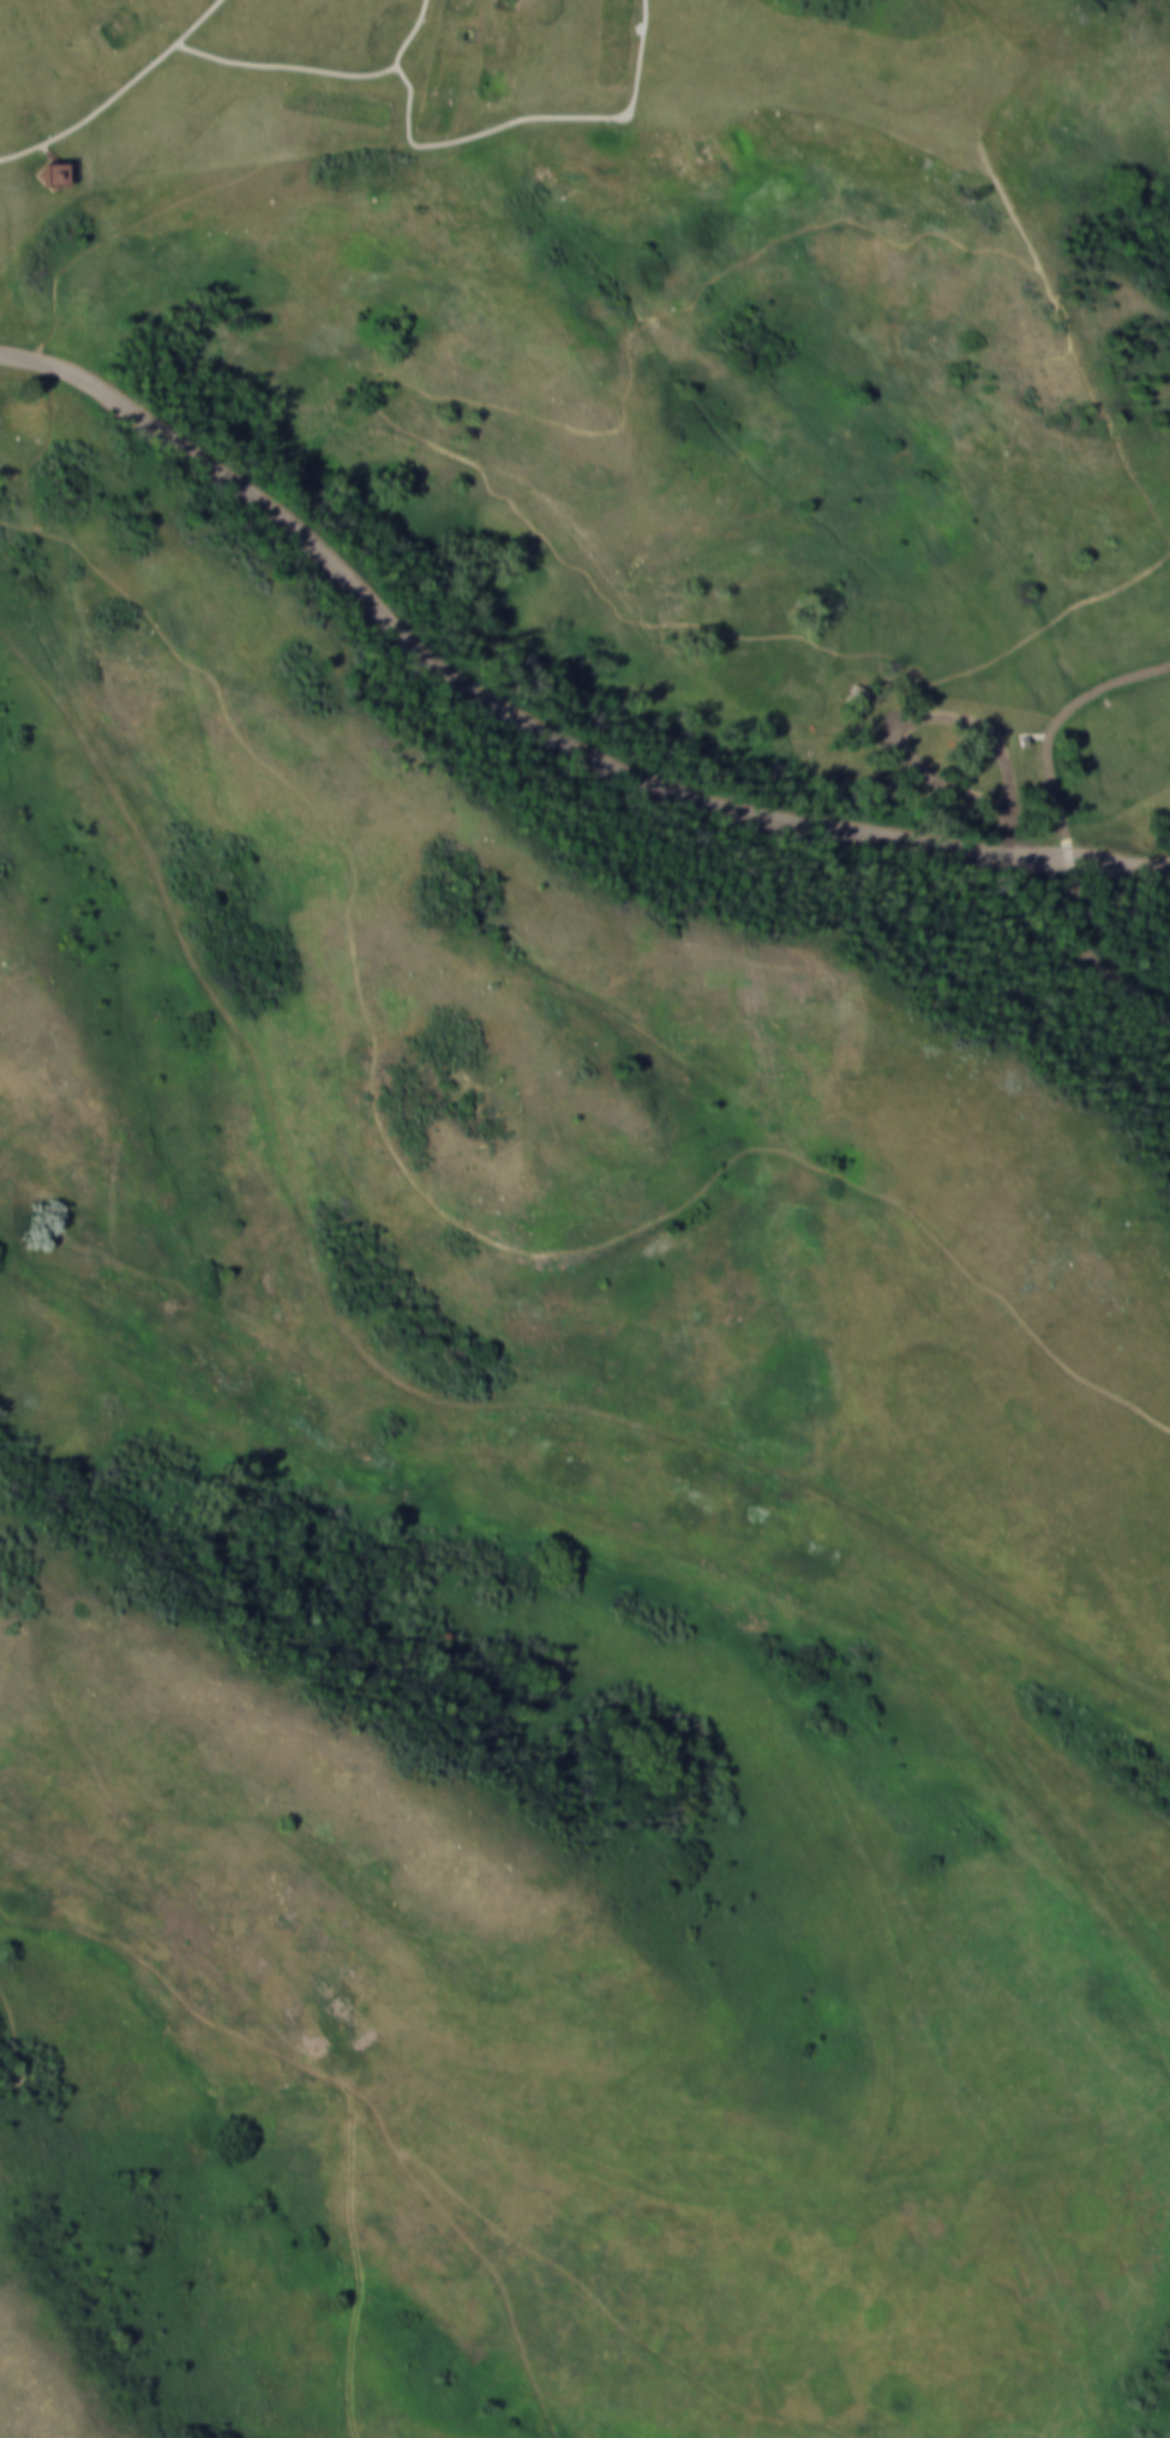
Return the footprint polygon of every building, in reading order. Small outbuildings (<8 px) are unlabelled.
[(53,163),(53,186),(34,186),(34,163),(53,163)]
